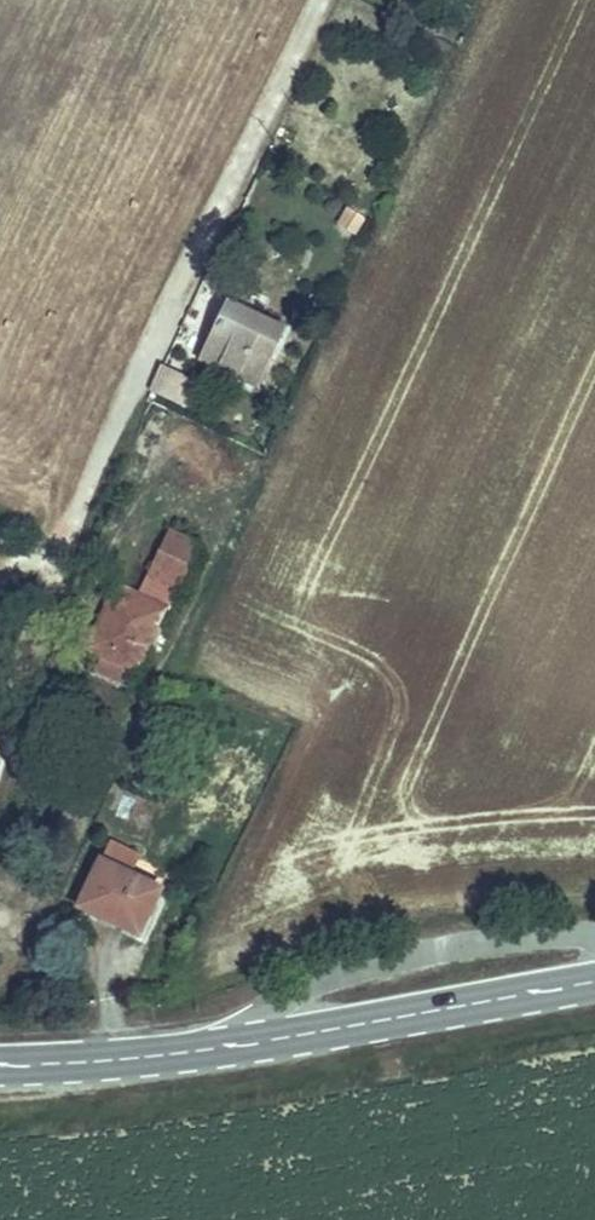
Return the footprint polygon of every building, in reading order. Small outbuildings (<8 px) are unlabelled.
[(345,206),(335,224),(354,235),(364,217),(345,206)] [(271,404),(301,336),(245,311),(215,377),(271,404)] [(179,600),(204,550),(176,536),(155,580),(160,582),(157,589),(179,600)] [(172,616),(179,600),(157,589),(160,582),(155,580),(144,602),(172,616)] [(144,602),(123,591),(96,646),(112,653),(108,661),(99,677),(132,694),(140,677),(142,678),(172,616),(144,602)] [(108,661),(112,653),(96,646),(92,654),(108,661)] [(141,953),(163,904),(102,877),(80,925),(141,953)]
